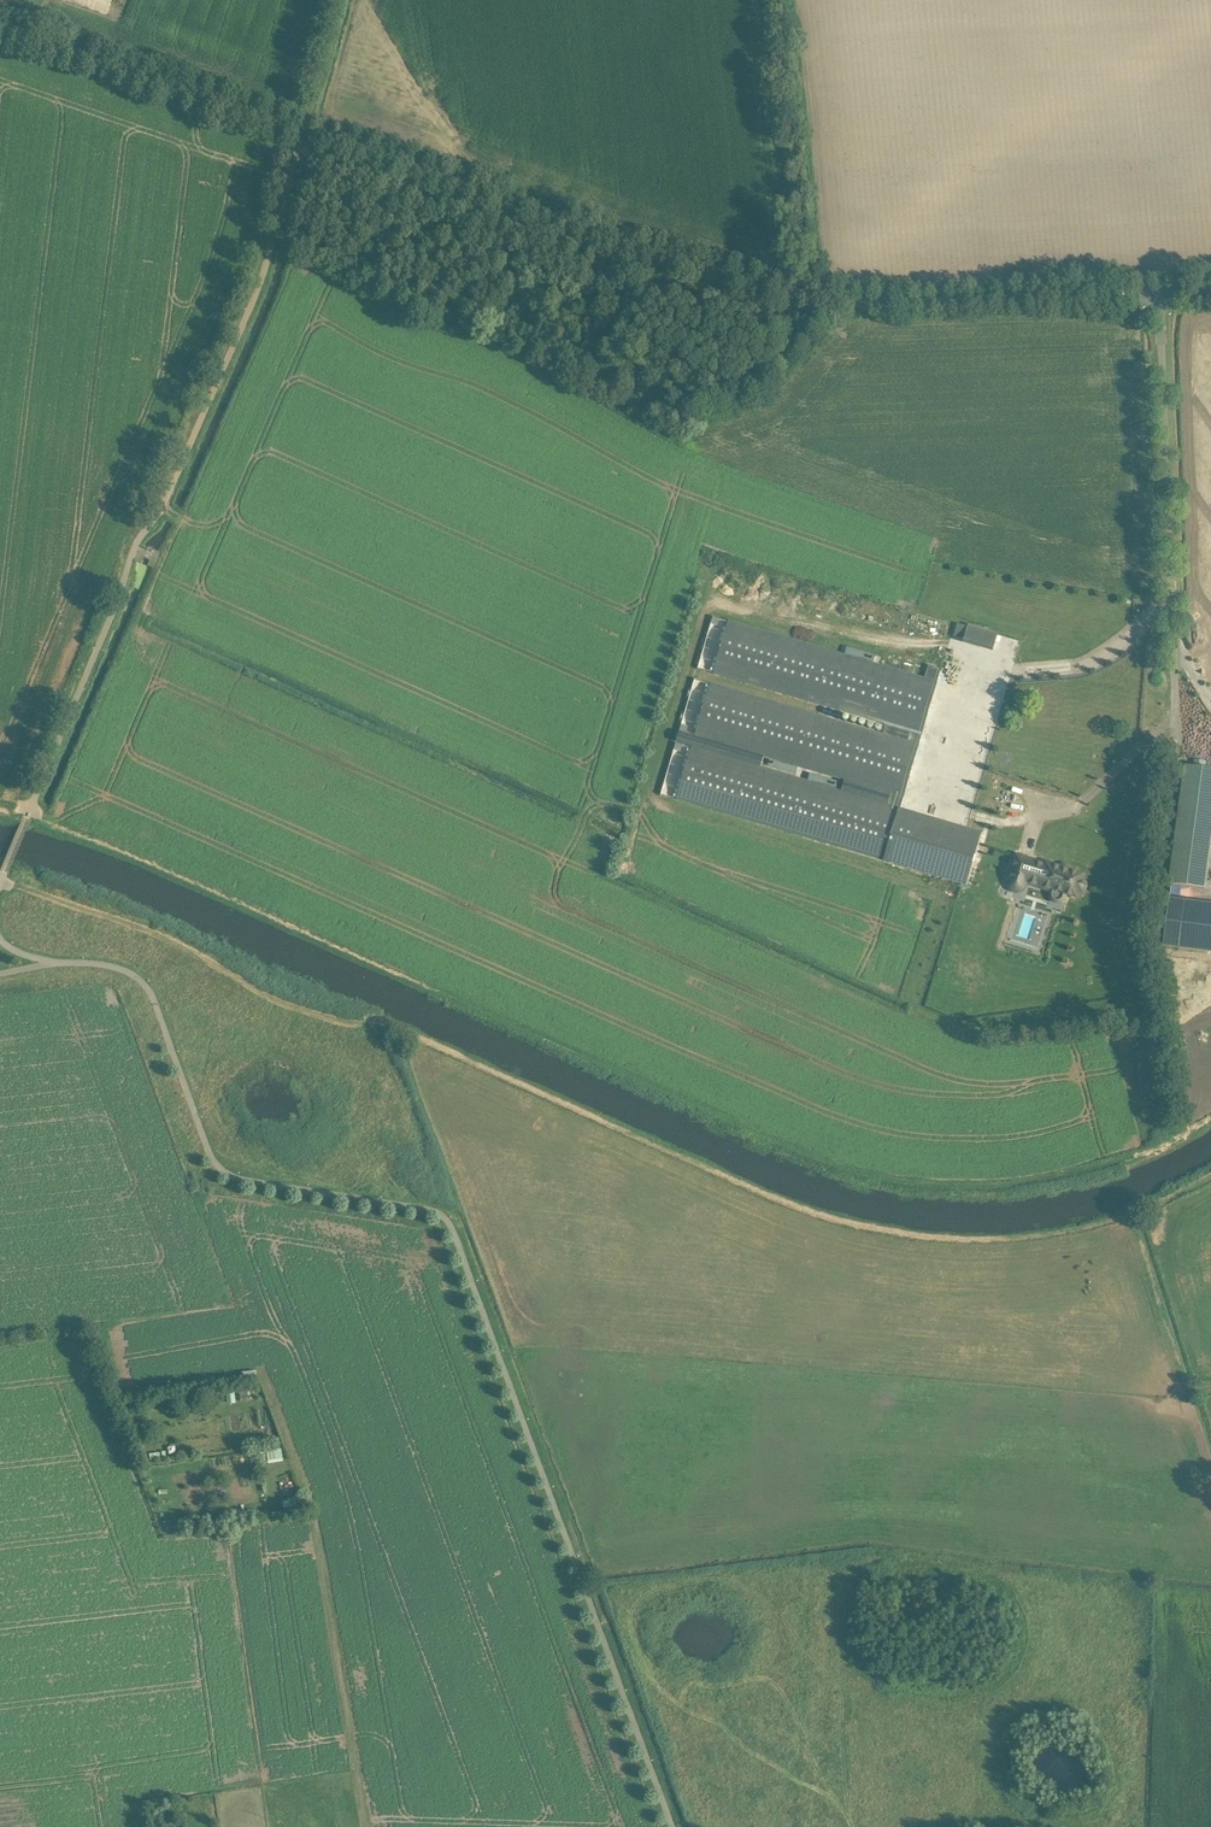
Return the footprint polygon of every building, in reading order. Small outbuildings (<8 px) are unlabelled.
[(928,667),(924,678),(713,616),(698,669),(886,724),(910,731),(907,741),(695,679),(680,731),(892,793),(889,805),(676,743),(661,795),(967,885),(983,833),(901,809),(941,671),(928,667)] [(968,625),(968,626),(959,624),(955,636),(964,639),(964,640),(994,649),(998,634),(968,625)] [(1210,844),(1210,768),(1205,767),(1206,761),(1195,760),(1194,766),(1185,764),(1169,883),(1205,888),(1210,844)] [(1045,863),(1044,863),(1017,855),(1009,880),(1009,882),(1009,884),(1010,886),(1011,888),(1020,891),(1022,890),(1024,889),(1026,887),(1027,885),(1027,883),(1054,891),(1054,889),(1077,896),(1079,891),(1080,891),(1081,891),(1082,891),(1083,891),(1084,890),(1085,889),(1085,888),(1086,887),(1086,886),(1086,885),(1086,884),(1085,883),(1085,882),(1084,882),(1084,881),(1083,881),(1082,880),(1084,875),(1072,872),(1073,870),(1046,862),(1045,863)] [(1061,903),(1063,895),(1053,892),(1051,901),(1061,903)] [(1170,896),(1163,945),(1210,951),(1210,902),(1170,896)] [(256,1370),(241,1372),(243,1382),(257,1380),(256,1370)] [(247,1389),(239,1390),(241,1401),(249,1400),(247,1389)] [(281,1449),(266,1450),(267,1460),(282,1458),(281,1449)] [(298,1508),(296,1498),(283,1501),(285,1510),(298,1508)]
